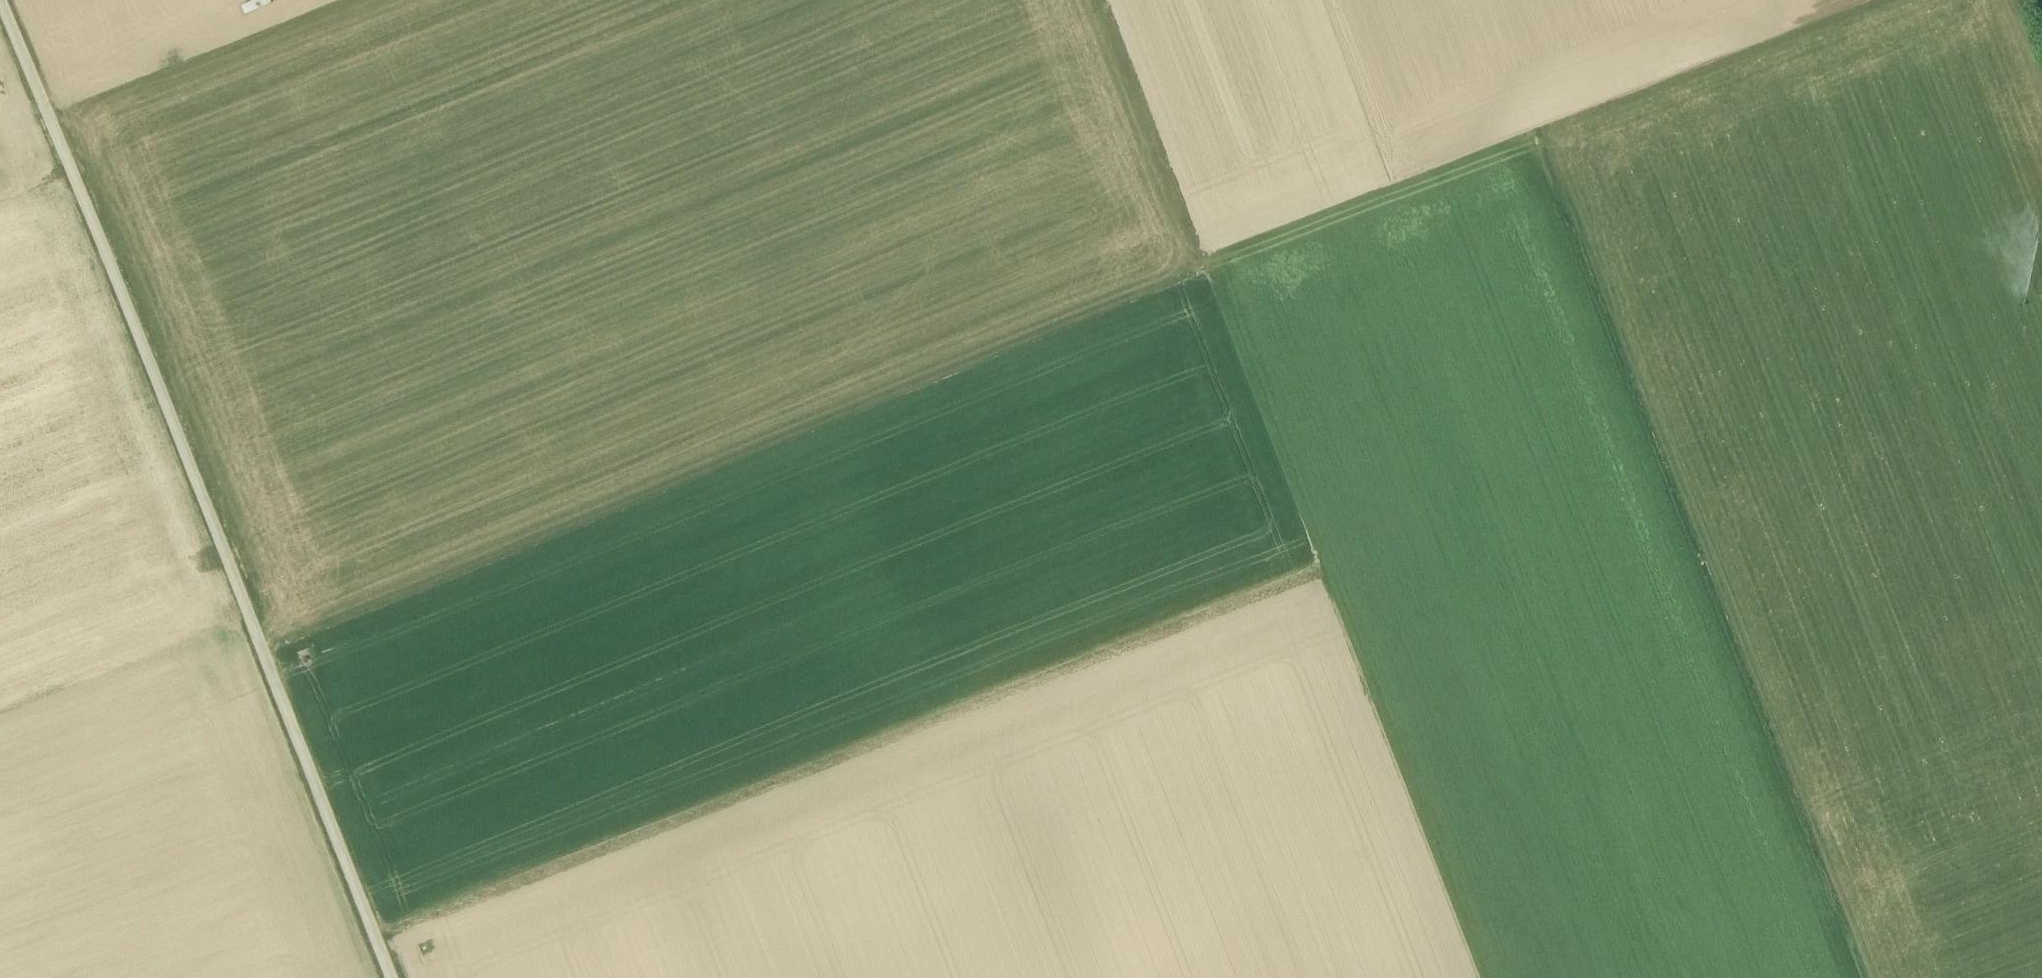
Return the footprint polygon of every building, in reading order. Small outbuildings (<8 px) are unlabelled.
[(272,3),(271,0),(248,0),(241,2),(245,12),(272,3)]
